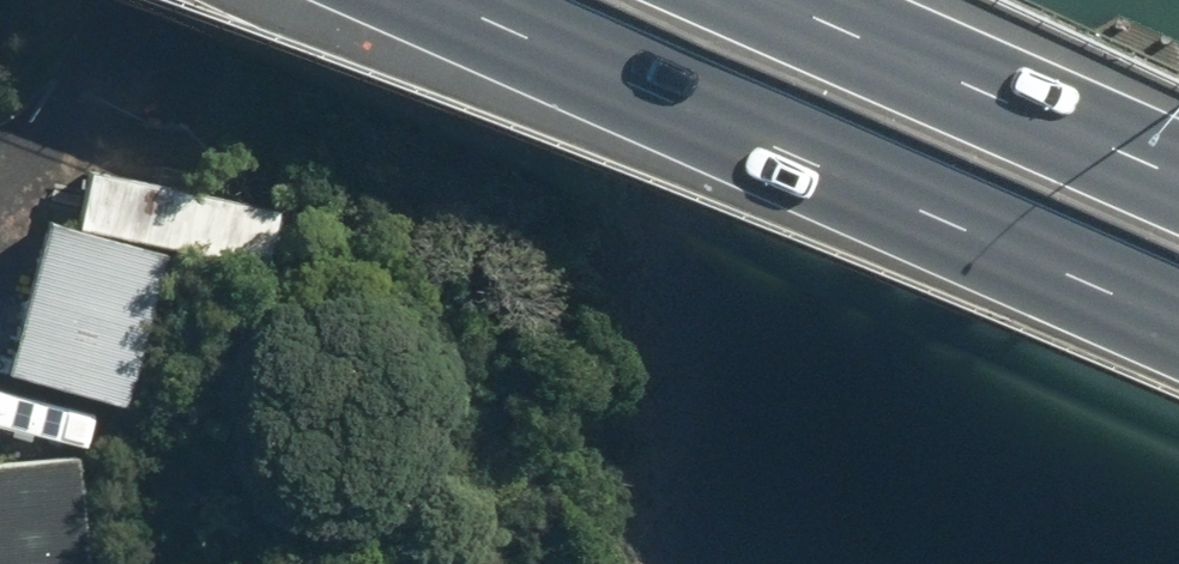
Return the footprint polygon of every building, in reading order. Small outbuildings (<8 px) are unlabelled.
[(161,236),(46,207),(6,367),(121,395),(161,236)] [(0,442),(0,563),(79,563),(65,436),(0,442)]
